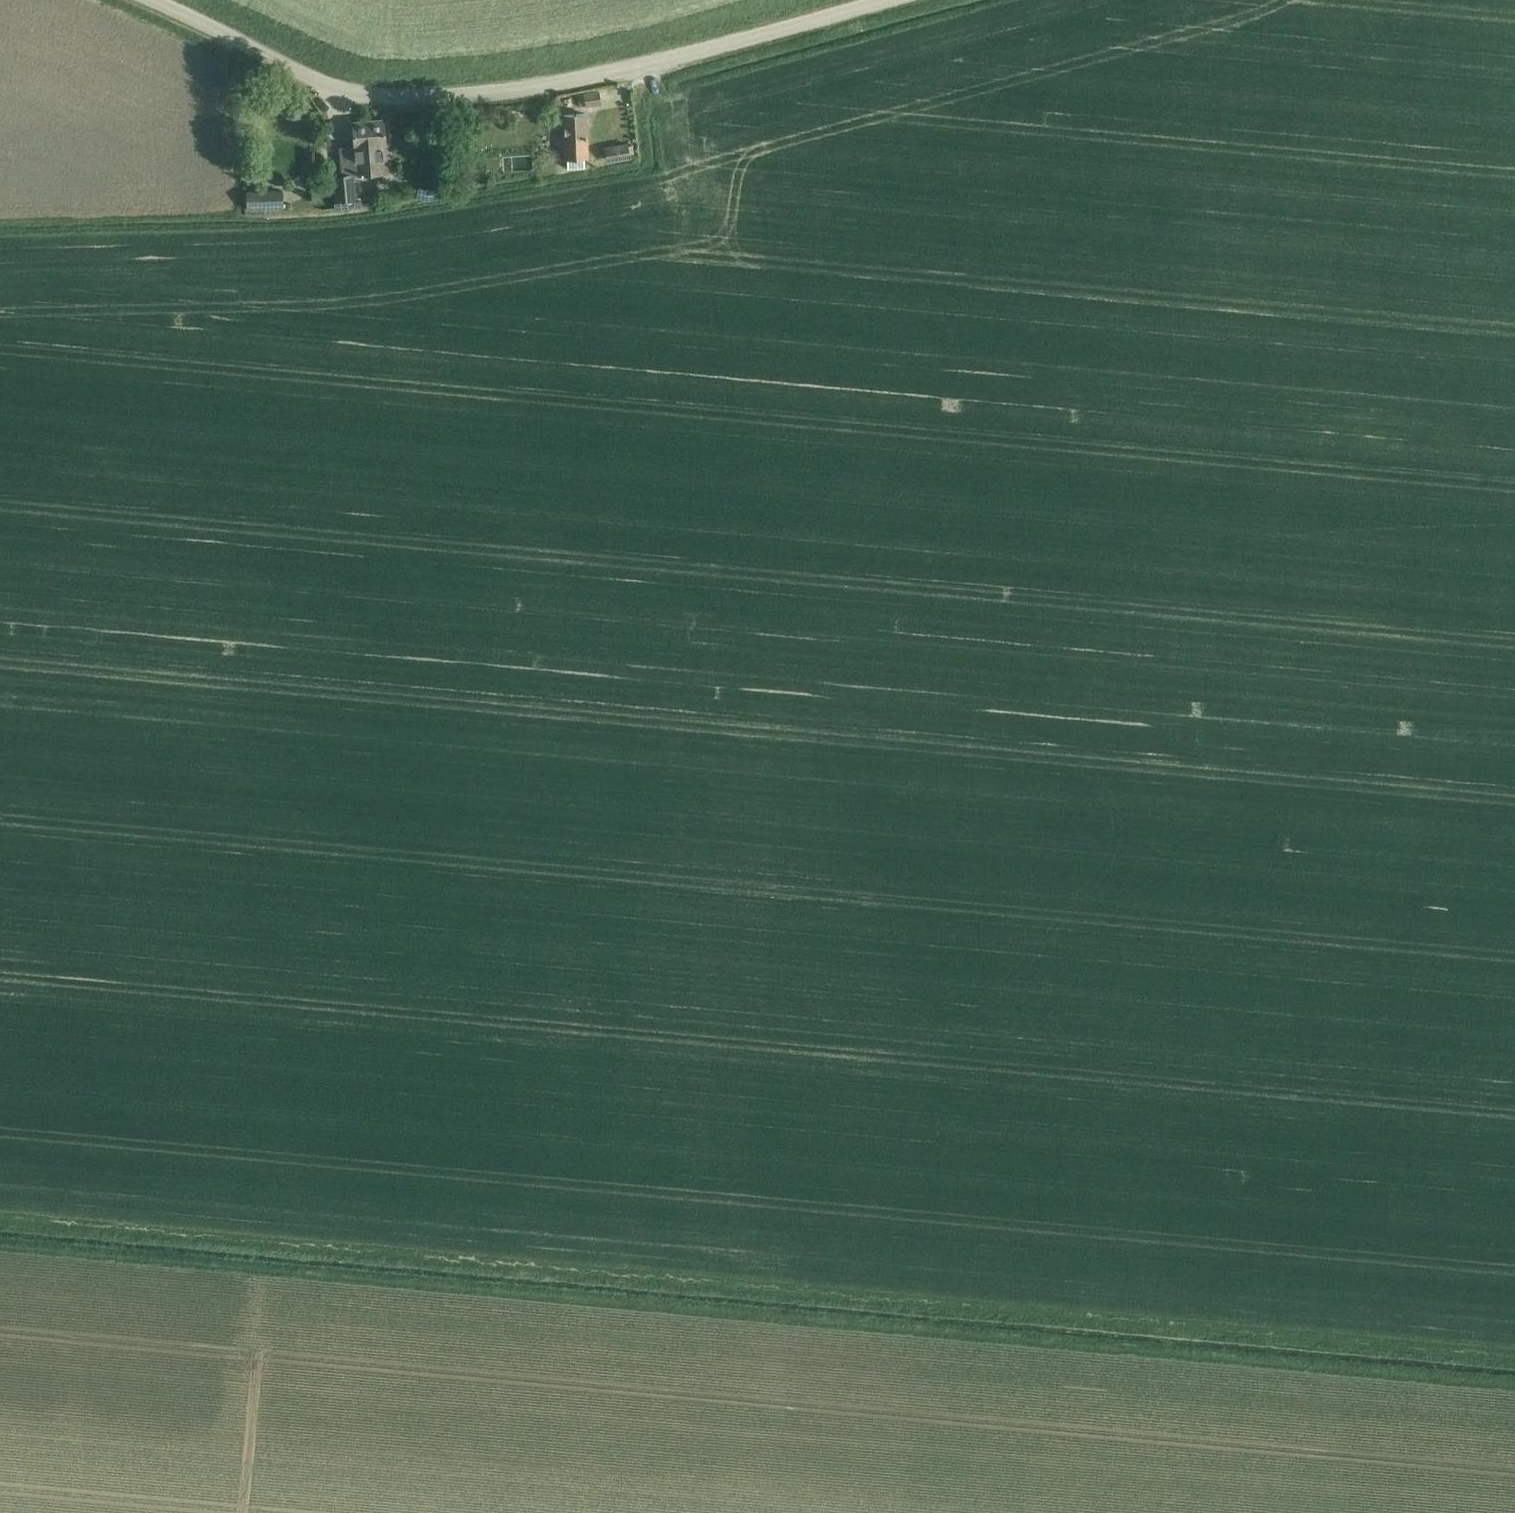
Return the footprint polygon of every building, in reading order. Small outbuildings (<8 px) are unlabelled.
[(599,91),(584,93),(584,95),(578,96),(579,106),(586,105),(586,106),(601,104),(599,91)] [(585,167),(584,158),(587,158),(585,114),(564,115),(565,159),(568,159),(568,168),(585,167)] [(385,133),(384,119),(367,121),(353,122),(354,130),(355,146),(347,147),(340,147),(340,151),(341,163),(342,175),(343,176),(360,174),(363,174),(384,172),(383,153),(382,145),(386,144),(385,133)] [(262,129),(253,130),(254,142),(262,141),(262,129)] [(607,162),(631,158),(631,156),(635,156),(634,145),(629,146),(628,142),(605,146),(607,162)] [(354,181),(342,182),(340,182),(336,182),(336,180),(335,176),(334,176),(337,200),(340,200),(355,198),(355,190),(354,181)] [(466,176),(459,178),(463,188),(470,186),(466,176)] [(418,195),(432,198),(434,186),(420,184),(418,195)] [(282,189),(247,189),(247,210),(282,210),(282,189)]
